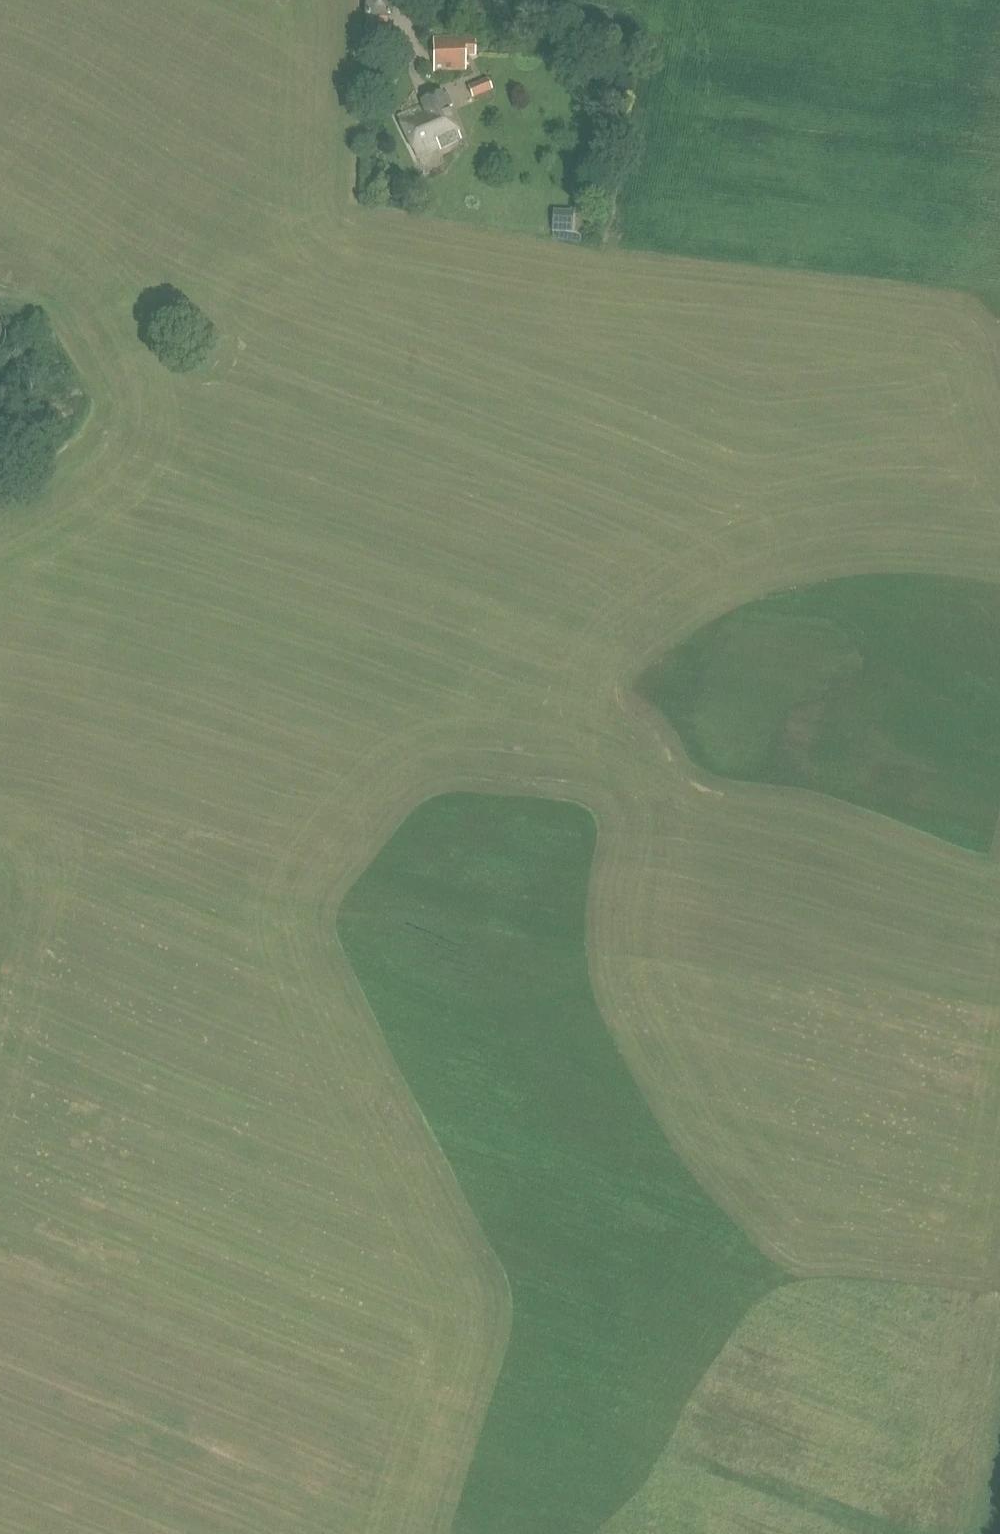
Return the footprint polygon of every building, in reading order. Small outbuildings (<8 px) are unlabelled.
[(369,15),(389,15),(389,0),(370,0),(369,15)] [(473,66),(473,58),(483,58),(482,40),(435,42),(436,68),(473,66)] [(488,78),(469,87),(474,98),(493,90),(488,78)] [(439,147),(441,150),(461,140),(460,139),(463,138),(444,91),(424,100),(426,105),(400,115),(416,156),(439,147)]
